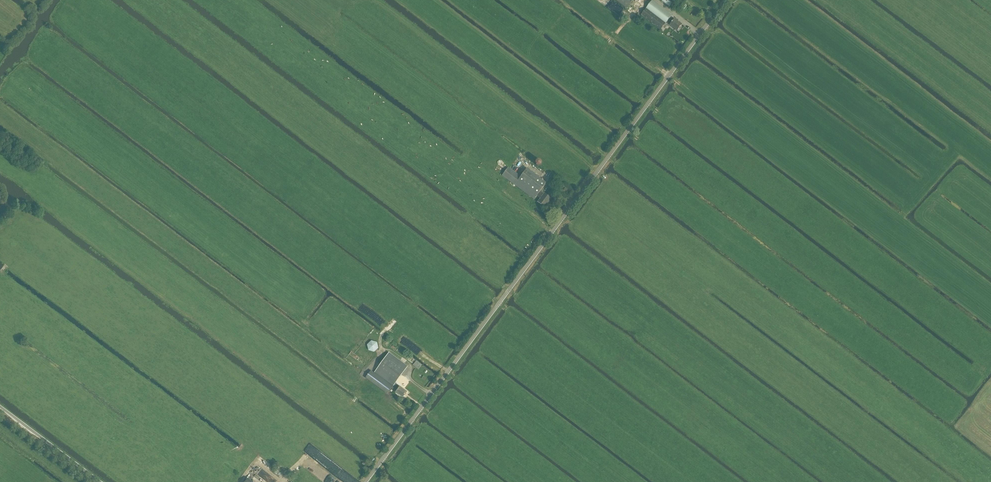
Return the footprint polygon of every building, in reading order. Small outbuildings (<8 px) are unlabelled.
[(633,0),(615,0),(627,8),(633,0)] [(671,17),(672,15),(652,0),(641,15),(661,30),(666,23),(670,25),(669,25),(677,31),(682,25),(674,19),(671,17)] [(527,169),(521,177),(509,168),(502,176),(534,200),(537,196),(541,199),(538,202),(545,208),(551,199),(544,194),(541,191),(547,183),(527,169)] [(395,384),(408,366),(389,353),(374,374),(371,371),(366,379),(388,394),(392,389),(397,392),(396,393),(403,398),(407,392),(400,387),(395,384)] [(414,364),(413,365),(418,369),(422,365),(416,361),(414,364)]
